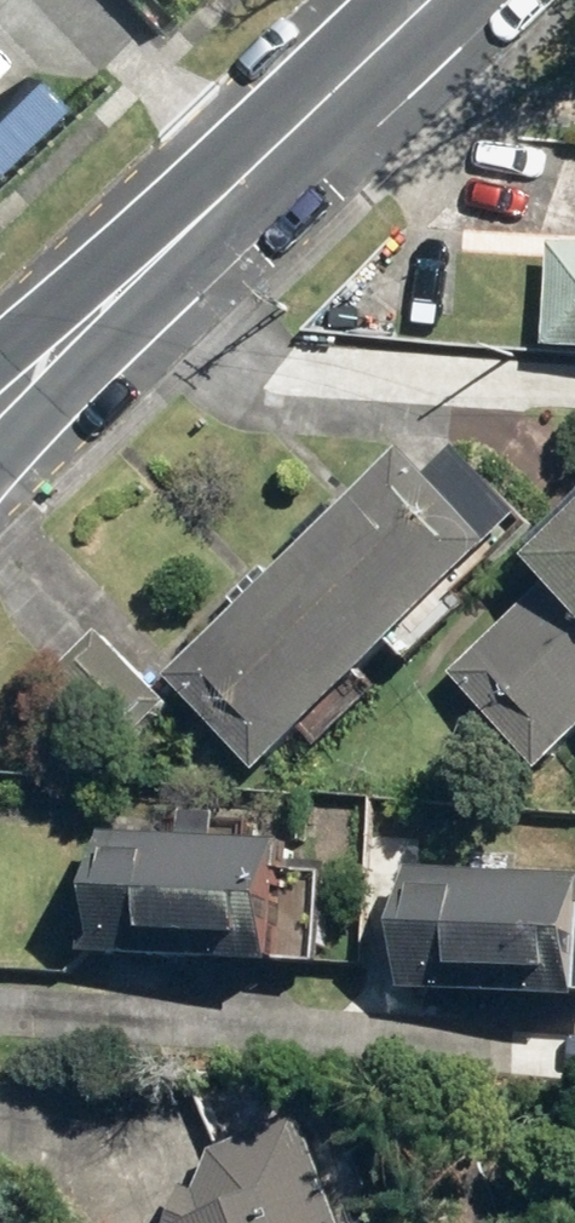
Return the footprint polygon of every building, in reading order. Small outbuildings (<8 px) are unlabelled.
[(558,247),(555,351),(574,352),(574,248),(558,247)] [(502,541),(409,446),(171,679),(264,774),(502,541)] [(538,560),(560,581),(461,680),(555,773),(574,752),(574,523),(538,560)] [(331,967),(338,847),(233,841),(235,813),(195,811),(193,838),(107,833),(104,893),(290,904),(286,965),(331,967)] [(420,866),(417,930),(467,932),(466,970),(574,975),(574,873),(420,866)] [(320,1105),(183,1170),(193,1192),(156,1210),(163,1222),(376,1222),(320,1105)]
